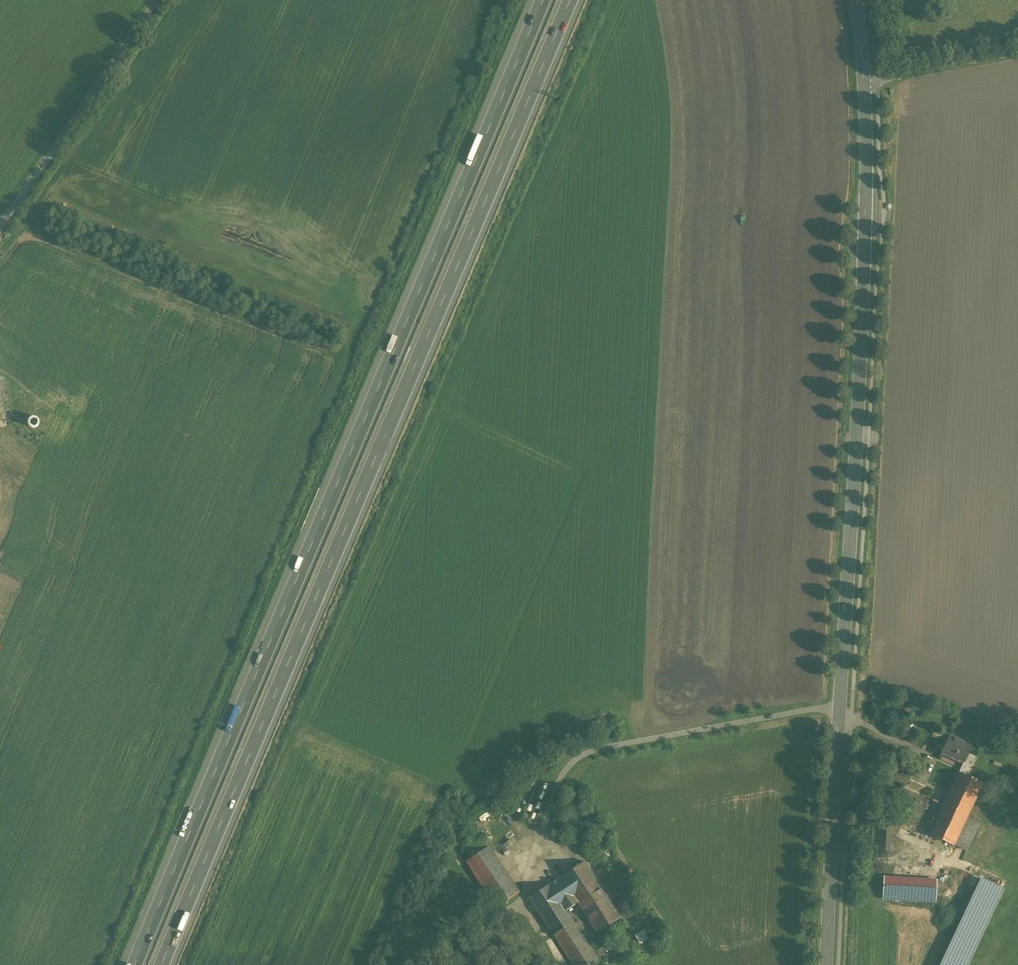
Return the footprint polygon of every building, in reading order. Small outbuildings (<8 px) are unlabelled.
[(940,753),(963,764),(971,745),(948,735),(940,753)] [(930,780),(912,819),(957,839),(986,776),(962,765),(947,798),(939,794),(943,786),(930,780)] [(497,901),(520,885),(491,840),(467,855),(497,901)] [(584,861),(528,897),(572,964),(598,964),(602,962),(569,912),(580,905),(598,932),(620,917),(584,861)] [(936,877),(883,875),(882,900),(936,902),(936,877)] [(940,964),(967,964),(1002,889),(980,879),(940,964)]
